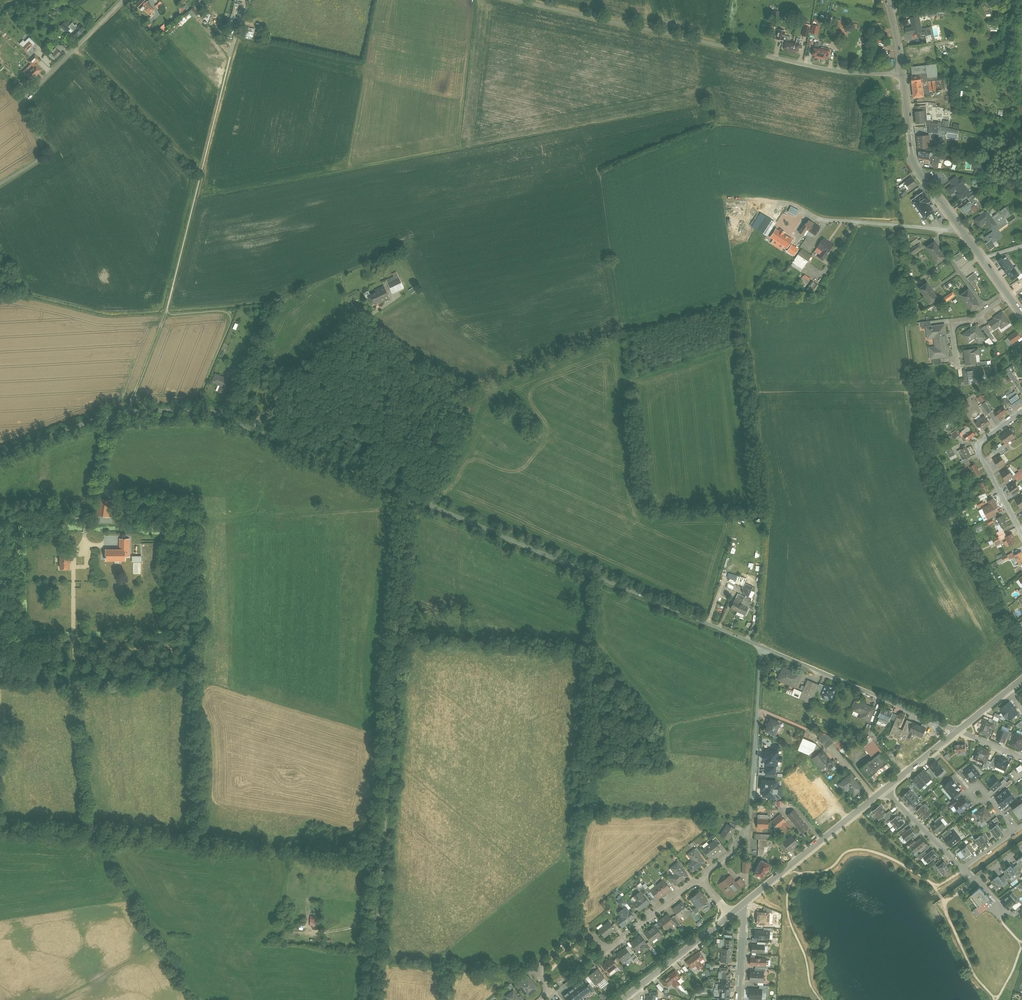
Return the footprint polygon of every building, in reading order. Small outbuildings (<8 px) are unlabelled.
[(136,5),(140,9),(143,6),(146,8),(145,9),(149,14),(153,9),(146,3),(149,0),(141,0),(136,5)] [(238,16),(242,2),(235,0),(231,15),(238,16)] [(155,6),(159,10),(164,4),(160,1),(155,6)] [(199,13),(193,8),(189,12),(194,18),(199,13)] [(230,19),(224,16),(221,25),(224,26),(225,24),(228,25),(230,19)] [(910,23),(912,23),(912,27),(906,28),(907,35),(914,33),(914,34),(918,33),(919,37),(926,35),(927,44),(933,43),(930,27),(922,29),(919,16),(911,18),(911,19),(910,19),(908,20),(908,21),(908,22),(909,23),(910,23)] [(152,34),(155,31),(147,22),(144,25),(152,34)] [(66,32),(68,30),(70,29),(64,23),(61,27),(62,28),(65,31),(66,32)] [(76,38),(80,34),(82,32),(85,29),(81,25),(78,27),(76,25),(75,25),(73,23),(70,26),(69,27),(70,28),(74,31),(72,33),(76,38)] [(838,24),(836,30),(845,32),(846,26),(838,24)] [(253,39),(254,28),(244,27),(243,38),(253,39)] [(783,40),(782,44),(784,45),(784,49),(786,49),(785,51),(791,52),(793,42),(789,42),(790,37),(784,36),(785,31),(778,30),(776,39),(783,40)] [(843,32),(839,31),(835,30),(833,39),(838,40),(841,40),(843,32)] [(29,41),(31,39),(29,37),(25,42),(24,42),(25,42),(21,45),(23,47),(22,47),(27,52),(33,45),(29,41)] [(797,38),(796,43),(793,42),(791,52),(796,53),(796,52),(798,52),(799,48),(802,49),(803,45),(800,44),(801,39),(797,38)] [(819,58),(821,49),(818,48),(819,43),(815,42),(814,47),(812,55),(814,56),(814,57),(819,58)] [(828,50),(828,48),(825,47),(822,47),(821,49),(819,58),(823,59),(824,59),(825,58),(827,58),(827,55),(829,55),(830,51),(828,50)] [(32,63),(31,64),(29,66),(31,67),(28,70),(29,71),(26,75),(31,80),(37,75),(36,75),(41,70),(39,69),(41,68),(35,62),(34,61),(36,60),(33,57),(29,61),(32,63)] [(911,77),(938,74),(936,64),(911,67),(912,77),(911,77)] [(938,74),(911,77),(912,83),(913,87),(948,83),(948,79),(940,80),(940,76),(938,76),(938,74)] [(948,83),(913,87),(914,97),(934,95),(933,91),(949,89),(948,83)] [(926,126),(927,126),(930,124),(938,126),(940,126),(941,122),(933,121),(933,119),(931,119),(931,114),(927,115),(926,105),(916,106),(916,111),(915,111),(916,123),(926,123),(926,126)] [(930,124),(927,126),(929,126),(929,133),(938,133),(938,126),(930,124)] [(918,148),(939,146),(938,143),(935,143),(935,142),(930,142),(929,135),(917,136),(918,148)] [(938,158),(919,154),(920,158),(932,161),(932,163),(931,165),(933,166),(934,167),(933,169),(938,170),(939,164),(940,158),(938,158)] [(975,168),(975,171),(981,171),(980,161),(973,161),(974,168),(975,168)] [(957,189),(964,184),(964,183),(961,179),(959,180),(956,176),(950,181),(953,185),(949,188),(952,192),(957,189)] [(912,177),(905,182),(906,184),(903,186),(906,190),(909,188),(911,190),(918,185),(912,177)] [(964,184),(957,189),(960,193),(958,194),(961,198),(963,197),(964,198),(967,196),(971,193),(970,193),(964,184)] [(920,210),(930,202),(930,201),(924,193),(913,200),(914,200),(920,210)] [(970,202),(961,209),(966,216),(973,211),(975,213),(980,209),(976,205),(977,204),(977,203),(976,204),(973,200),(970,202)] [(930,202),(920,210),(925,217),(926,218),(935,211),(931,207),(933,205),(930,202)] [(798,211),(790,207),(788,212),(796,216),(798,211)] [(1006,207),(1000,212),(1001,214),(993,220),(997,225),(1005,219),(1006,219),(1012,215),(1006,207)] [(993,220),(987,211),(975,220),(980,226),(987,221),(992,229),(997,225),(993,220)] [(768,218),(760,231),(767,235),(775,223),(768,218)] [(808,219),(804,227),(803,226),(799,232),(803,235),(806,229),(809,231),(814,223),(808,219)] [(809,231),(806,235),(813,239),(820,227),(814,223),(809,231)] [(787,234),(779,229),(774,237),(782,242),(785,238),(789,240),(792,235),(788,233),(787,234)] [(994,231),(986,237),(989,242),(986,244),(990,250),(996,246),(993,243),(1003,236),(998,229),(994,231)] [(918,238),(906,247),(908,249),(920,240),(918,238)] [(833,245),(823,239),(818,247),(828,253),(833,245)] [(946,257),(935,241),(927,247),(938,263),(946,257)] [(920,244),(910,251),(912,254),(922,247),(920,244)] [(797,249),(792,246),(789,251),(794,254),(797,249)] [(811,256),(802,250),(799,255),(808,261),(811,256)] [(960,253),(953,258),(956,262),(963,257),(960,253)] [(1002,258),(996,262),(1008,281),(1012,278),(1013,280),(1019,276),(1007,258),(1003,260),(1002,258)] [(387,260),(381,263),(385,270),(390,267),(387,260)] [(936,268),(928,274),(930,278),(939,271),(936,268)] [(975,273),(968,278),(971,282),(978,277),(975,273)] [(376,277),(367,282),(370,289),(380,284),(376,277)] [(399,278),(389,283),(393,291),(403,286),(399,278)] [(811,292),(814,288),(816,289),(818,285),(812,280),(806,289),(811,292)] [(928,283),(920,289),(931,305),(939,299),(928,283)] [(384,286),(376,290),(377,292),(370,296),(373,304),(379,302),(380,304),(390,299),(384,286)] [(969,289),(961,295),(972,311),(980,305),(969,289)] [(953,292),(944,298),(947,302),(956,295),(953,292)] [(995,319),(989,323),(994,330),(1004,322),(1006,325),(1010,322),(1002,312),(994,318),(995,319)] [(932,327),(928,327),(928,328),(929,337),(936,337),(937,350),(931,350),(932,358),(933,358),(941,357),(949,356),(945,325),(932,327)] [(977,326),(964,335),(967,340),(974,336),(978,342),(984,339),(985,338),(982,333),(980,331),(978,329),(979,329),(977,326)] [(1017,331),(1009,337),(1013,343),(1017,340),(1021,337),(1017,331)] [(1013,349),(1018,356),(1019,357),(1021,355),(1021,343),(1013,349)] [(234,347),(226,344),(220,358),(228,361),(234,347)] [(979,348),(965,350),(965,351),(966,356),(967,364),(976,363),(975,354),(979,354),(979,348)] [(243,366),(247,358),(241,356),(237,364),(243,366)] [(981,368),(964,371),(965,378),(965,379),(969,378),(970,383),(971,384),(983,382),(982,375),(983,375),(984,374),(984,371),(983,370),(981,370),(981,368)] [(1020,384),(1012,373),(1009,375),(1017,386),(1020,384)] [(232,382),(216,375),(213,383),(223,387),(221,393),(226,395),(232,382)] [(1016,391),(1008,396),(1011,401),(1011,402),(1014,407),(1021,401),(1021,399),(1019,395),(1016,391)] [(993,411),(986,402),(983,405),(985,408),(989,413),(993,411)] [(1004,407),(995,413),(999,418),(1007,412),(1004,407)] [(985,416),(978,421),(978,422),(976,424),(979,427),(980,426),(982,430),(990,424),(985,416)] [(972,429),(964,435),(967,440),(976,434),(972,429)] [(1010,430),(1004,434),(1000,436),(1006,444),(1016,437),(1010,429),(1010,430)] [(951,434),(951,437),(956,439),(957,437),(960,435),(957,431),(951,434)] [(967,446),(958,451),(963,460),(966,458),(967,458),(968,458),(972,456),(967,446)] [(953,447),(947,450),(951,457),(957,454),(953,447)] [(1001,456),(994,460),(1000,468),(1006,463),(1001,456)] [(976,464),(970,466),(975,476),(981,473),(976,464)] [(1009,469),(1002,474),(1007,481),(1014,476),(1009,469)] [(985,481),(979,484),(984,493),(985,493),(990,490),(985,481)] [(974,482),(965,487),(967,490),(976,486),(974,482)] [(1016,483),(1009,488),(1014,495),(1021,491),(1016,483)] [(984,493),(977,496),(980,501),(988,497),(985,493),(984,493)] [(994,498),(988,501),(990,505),(983,509),(986,514),(995,510),(999,507),(994,498)] [(113,501),(100,499),(98,515),(110,517),(113,501)] [(995,510),(986,514),(988,519),(997,514),(995,510)] [(1007,525),(1002,515),(997,517),(1002,527),(1007,525)] [(993,518),(984,522),(986,526),(995,522),(993,518)] [(1016,541),(1012,533),(1006,536),(1010,544),(1016,541)] [(130,542),(121,542),(121,549),(126,549),(126,551),(130,551),(130,542)] [(121,549),(107,549),(107,559),(126,559),(126,551),(126,549),(121,549)] [(70,553),(61,553),(61,568),(70,568),(70,553)] [(746,583),(745,583),(744,586),(743,586),(742,586),(744,594),(749,597),(754,587),(746,583)] [(741,595),(739,598),(738,598),(736,602),(741,604),(744,597),(741,595)] [(741,604),(738,611),(744,614),(748,607),(752,599),(745,596),(741,604)] [(736,602),(734,601),(731,608),(738,611),(741,604),(736,602)] [(789,670),(783,668),(778,679),(795,686),(797,682),(796,681),(799,675),(793,672),(792,672),(790,672),(790,671),(789,670)] [(802,692),(800,698),(811,703),(816,691),(819,685),(808,680),(802,692)] [(825,685),(820,683),(819,685),(816,691),(822,694),(825,685)] [(836,689),(826,684),(822,694),(821,694),(824,696),(823,699),(827,700),(828,697),(831,699),(836,689)] [(802,692),(794,689),(792,695),(800,698),(802,692)] [(874,708),(857,701),(853,710),(863,714),(861,718),(868,721),(869,721),(874,708)] [(1004,714),(1014,707),(1010,701),(1005,705),(1007,707),(1002,711),(1004,714)] [(1014,707),(1004,714),(1006,717),(1008,715),(1010,718),(1018,712),(1014,707)] [(885,710),(882,708),(879,716),(878,720),(881,722),(881,721),(883,722),(883,723),(886,724),(888,720),(889,720),(890,718),(889,718),(892,712),(891,712),(892,711),(888,710),(888,711),(887,711),(885,710)] [(895,720),(889,734),(900,739),(901,735),(903,730),(899,728),(903,719),(897,717),(895,720)] [(780,722),(771,719),(769,722),(768,722),(769,723),(767,726),(767,727),(766,730),(775,734),(776,730),(778,731),(779,731),(779,730),(780,730),(780,729),(780,728),(780,727),(779,727),(778,726),(780,722)] [(922,726),(907,719),(903,730),(901,735),(908,738),(908,737),(913,739),(915,734),(922,737),(926,728),(924,726),(925,725),(922,724),(922,726)] [(989,721),(986,720),(985,720),(980,731),(989,735),(992,728),(994,724),(992,723),(989,722),(989,721)] [(868,721),(863,734),(868,733),(871,725),(868,723),(869,721),(868,721)] [(1001,729),(997,739),(1004,742),(1006,738),(1008,732),(1001,729)] [(1010,744),(1020,749),(1021,744),(1021,735),(1015,732),(1010,744)] [(829,737),(821,734),(818,740),(822,743),(829,737)] [(829,737),(822,743),(826,748),(833,742),(829,737)] [(819,746),(802,739),(798,750),(809,754),(819,746)] [(874,740),(866,747),(874,757),(879,752),(879,753),(882,751),(874,740)] [(966,744),(960,744),(956,745),(955,745),(956,753),(967,751),(966,744),(965,744),(966,744)] [(772,750),(766,750),(766,755),(764,754),(764,759),(765,759),(765,764),(768,764),(775,765),(777,765),(777,760),(779,760),(780,755),(778,755),(778,751),(780,749),(780,747),(779,745),(774,745),(772,746),(772,750)] [(834,759),(831,762),(819,746),(809,754),(824,773),(837,763),(834,759)] [(990,753),(979,748),(975,756),(978,757),(977,759),(978,760),(980,761),(981,761),(985,763),(986,763),(987,760),(990,753)] [(874,757),(861,768),(871,781),(890,766),(879,753),(879,752),(874,757)] [(992,762),(990,765),(996,767),(997,766),(996,766),(999,759),(995,757),(992,762)] [(1005,759),(1000,757),(999,759),(996,766),(997,766),(1006,770),(1009,762),(1006,760),(1007,760),(1005,759)] [(938,775),(943,770),(935,760),(929,764),(931,767),(937,773),(938,775)] [(987,760),(986,763),(985,763),(983,767),(987,769),(990,765),(992,762),(987,760)] [(830,806),(798,767),(782,780),(814,818),(830,806)] [(931,767),(928,769),(934,776),(937,773),(931,767)] [(970,767),(968,769),(968,770),(965,772),(964,773),(966,776),(971,782),(980,774),(974,767),(972,768),(971,767),(970,767)] [(965,772),(961,768),(958,771),(964,778),(966,776),(964,773),(965,772)] [(924,769),(919,774),(926,783),(932,778),(926,771),(924,769)] [(928,769),(926,771),(932,778),(934,776),(928,769)] [(919,774),(913,779),(915,781),(920,788),(926,783),(919,774)] [(855,781),(853,779),(854,779),(853,777),(852,778),(850,775),(839,784),(843,789),(848,786),(855,794),(861,789),(858,785),(859,785),(856,781),(855,781)] [(995,776),(988,783),(994,790),(999,785),(1002,783),(1001,782),(995,776)] [(1004,778),(1001,782),(1002,783),(999,785),(1002,788),(1005,785),(1008,782),(1007,782),(1004,778)] [(944,786),(948,791),(957,784),(952,779),(951,780),(945,785),(944,786)] [(763,795),(768,795),(775,796),(776,785),(776,781),(764,781),(763,795)] [(918,790),(920,788),(915,781),(912,783),(918,790)] [(957,784),(948,791),(952,797),(954,796),(959,791),(961,790),(957,784)] [(1009,787),(1003,792),(1009,801),(1016,797),(1009,787)] [(909,791),(903,796),(910,805),(916,800),(909,791)] [(1003,792),(995,797),(1002,806),(1009,801),(1003,792)] [(957,802),(954,805),(955,805),(961,812),(970,805),(964,797),(957,802)] [(955,799),(948,804),(951,808),(955,805),(954,805),(957,802),(955,799)] [(1013,808),(1020,817),(1021,815),(1021,802),(1021,803),(1013,808)] [(881,804),(873,811),(879,819),(884,816),(887,813),(883,809),(884,808),(881,804)] [(923,805),(922,805),(921,807),(917,810),(926,819),(931,814),(926,808),(925,808),(923,805)] [(985,807),(976,814),(980,820),(982,823),(986,820),(991,816),(985,807)] [(795,811),(795,812),(793,810),(789,814),(790,816),(789,817),(802,832),(808,827),(795,811)] [(891,810),(887,813),(884,816),(887,819),(893,814),(894,814),(891,810)] [(780,813),(771,820),(778,828),(781,825),(786,821),(787,821),(780,813)] [(887,819),(886,820),(888,823),(891,821),(891,820),(895,817),(893,814),(887,819)] [(895,817),(891,820),(891,821),(897,829),(906,823),(902,819),(898,814),(895,817)] [(768,818),(758,817),(757,826),(768,826),(768,818)] [(937,823),(932,826),(937,832),(939,830),(941,830),(943,829),(943,827),(946,825),(941,820),(937,823)] [(792,829),(786,821),(781,825),(787,833),(792,829)] [(728,824),(722,835),(729,839),(733,833),(736,828),(730,825),(728,824)] [(996,825),(991,829),(992,831),(991,832),(993,835),(994,834),(997,838),(1002,833),(999,828),(996,825)] [(907,831),(904,827),(898,832),(901,836),(902,835),(907,831)] [(907,831),(902,835),(907,841),(916,834),(911,828),(907,831)] [(946,837),(945,838),(951,846),(959,839),(957,836),(958,835),(954,830),(953,832),(950,834),(946,837)] [(792,835),(784,842),(790,849),(798,843),(792,835)] [(981,835),(975,839),(982,848),(988,844),(985,839),(981,835)] [(721,842),(716,836),(713,839),(714,840),(718,845),(721,842)] [(769,839),(759,838),(759,844),(758,854),(764,854),(765,845),(768,845),(769,839)] [(917,842),(911,846),(916,852),(920,850),(924,847),(924,846),(927,844),(922,838),(917,842)] [(714,840),(703,849),(709,857),(713,854),(720,848),(718,845),(714,840)] [(790,849),(784,842),(780,845),(786,852),(790,849)] [(966,856),(972,852),(966,844),(961,848),(966,856)] [(699,855),(694,849),(689,853),(694,859),(688,864),(693,871),(705,862),(699,855)] [(928,853),(924,857),(928,863),(938,855),(933,849),(928,853)] [(925,850),(918,856),(921,859),(924,857),(928,853),(925,850)] [(770,863),(761,859),(755,871),(756,872),(754,874),(760,877),(762,875),(764,876),(770,863)] [(941,859),(934,865),(936,868),(938,866),(943,863),(941,859)] [(943,863),(938,866),(944,875),(945,875),(951,870),(951,871),(951,870),(945,862),(945,861),(944,861),(945,862),(943,863)] [(677,862),(672,866),(677,872),(671,877),(674,881),(676,884),(688,875),(682,868),(677,862)] [(1021,872),(1018,868),(1016,865),(1013,867),(1017,872),(1015,873),(1018,877),(1020,875),(1019,874),(1021,872)] [(1010,867),(1010,866),(1004,871),(1010,878),(1015,873),(1017,872),(1013,867),(1012,866),(1010,867)] [(999,875),(991,881),(997,888),(1003,884),(1004,882),(1001,878),(999,875)] [(1009,882),(1003,875),(1001,878),(1004,882),(1003,884),(1004,886),(1009,882)] [(735,882),(730,876),(720,883),(729,895),(737,889),(733,884),(735,882)] [(741,878),(733,884),(737,889),(745,883),(741,878)] [(666,882),(664,879),(663,879),(657,884),(664,893),(666,890),(667,891),(671,888),(666,882)] [(651,889),(651,890),(658,898),(661,895),(664,893),(657,884),(651,889)] [(643,885),(638,889),(640,891),(642,895),(643,894),(647,890),(645,888),(643,885)] [(980,887),(973,893),(975,897),(973,898),(976,903),(978,901),(981,905),(991,898),(980,887)] [(642,895),(640,891),(634,895),(634,896),(638,900),(634,903),(639,910),(645,906),(644,905),(649,902),(644,895),(643,894),(642,895)] [(707,900),(700,891),(690,898),(698,907),(701,905),(706,901),(707,900)] [(1005,897),(1001,901),(1009,909),(1012,906),(1016,902),(1015,901),(1009,895),(1006,898),(1005,897)] [(622,896),(617,900),(623,908),(626,906),(624,904),(627,902),(622,896)] [(1016,902),(1012,906),(1016,909),(1021,903),(1017,898),(1015,901),(1016,902)] [(706,901),(701,905),(705,911),(711,907),(706,901)] [(683,902),(674,909),(679,916),(684,913),(686,916),(691,913),(687,907),(683,902)] [(623,908),(619,911),(623,917),(619,921),(622,926),(634,917),(626,906),(623,908)] [(764,911),(757,911),(757,923),(769,924),(769,912),(764,911)] [(668,913),(663,917),(664,918),(660,921),(666,928),(671,925),(670,923),(674,920),(671,917),(668,913)] [(681,923),(674,915),(671,917),(674,920),(678,926),(681,923)] [(610,921),(599,929),(605,937),(615,929),(615,928),(612,924),(610,921)] [(655,925),(649,929),(648,928),(645,932),(651,940),(657,935),(659,938),(662,935),(658,930),(655,925)] [(640,935),(631,942),(637,950),(641,947),(643,950),(648,947),(649,946),(646,942),(640,935)] [(733,939),(720,938),(720,942),(717,942),(717,947),(732,948),(733,948),(733,939)] [(625,947),(617,953),(622,960),(623,960),(629,955),(631,954),(630,952),(625,947)] [(638,956),(633,950),(630,952),(631,954),(629,955),(632,958),(633,960),(638,956)] [(699,951),(692,956),(697,962),(699,960),(704,957),(699,951)] [(732,951),(722,951),(721,960),(731,961),(732,951)] [(629,955),(623,960),(625,963),(632,958),(629,955)] [(692,956),(686,961),(691,967),(695,964),(697,962),(692,956)] [(613,959),(612,957),(608,960),(606,961),(606,962),(603,965),(608,972),(617,965),(617,964),(613,959)] [(621,964),(616,957),(613,959),(617,964),(617,965),(618,966),(621,964)] [(728,968),(720,967),(720,971),(723,971),(722,977),(730,978),(731,971),(727,971),(728,968)] [(590,968),(583,973),(586,977),(589,974),(593,971),(590,968)] [(593,971),(589,974),(596,983),(597,982),(604,976),(597,968),(593,971)] [(681,975),(675,969),(669,974),(674,980),(676,979),(681,975)] [(755,970),(751,970),(750,980),(763,981),(763,971),(755,970)] [(525,971),(515,979),(519,984),(529,976),(525,971)] [(669,974),(663,979),(668,986),(672,982),(676,987),(678,985),(674,980),(669,974)] [(519,984),(522,988),(523,987),(529,994),(537,987),(529,976),(519,984)] [(604,976),(597,982),(602,987),(608,982),(604,976)] [(730,978),(722,977),(722,983),(722,987),(727,987),(727,984),(730,984),(730,978)] [(583,979),(578,983),(587,994),(591,990),(587,984),(583,979)] [(578,983),(573,987),(582,997),(587,994),(578,983)] [(681,989),(678,985),(676,987),(681,993),(684,991),(681,989)] [(568,991),(576,999),(578,999),(582,997),(573,987),(568,991)] [(727,987),(722,987),(721,991),(721,997),(729,997),(730,991),(726,991),(727,987)] [(759,988),(750,988),(749,997),(761,998),(762,991),(762,989),(759,988)] [(507,999),(521,999),(518,996),(513,990),(508,993),(511,997),(507,999)] [(564,995),(568,999),(576,999),(568,991),(564,995)] [(651,991),(650,995),(647,994),(647,999),(655,999),(655,995),(658,995),(658,991),(651,991)]
